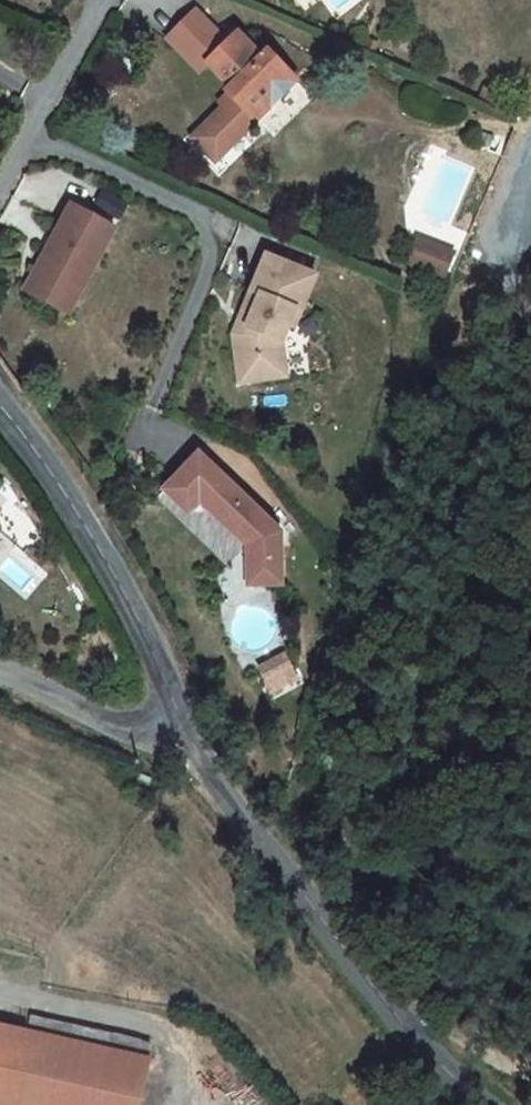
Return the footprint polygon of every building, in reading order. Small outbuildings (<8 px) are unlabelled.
[(297,82),(268,51),(261,58),(237,33),(207,61),(208,63),(231,87),(226,92),(233,100),(226,107),(225,106),(204,127),(226,150),(255,122),(282,96),(297,82)] [(282,96),(255,122),(262,130),(290,103),(282,96)] [(226,150),(204,127),(192,138),(215,161),(226,150)] [(489,150),(494,137),(482,132),(477,145),(489,150)] [(48,246),(34,273),(79,296),(115,228),(71,204),(53,238),(58,240),(53,249),(48,246)] [(48,246),(53,249),(58,240),(53,238),(48,246)] [(442,276),(452,254),(419,240),(410,262),(442,276)] [(316,279),(268,258),(243,316),(252,320),(245,336),(234,337),(238,362),(256,360),(262,366),(264,382),(287,379),(282,345),(289,329),(296,313),(301,314),(316,279)] [(79,296),(34,273),(25,290),(69,314),(79,296)] [(301,314),(296,313),(289,329),(294,331),(301,314)] [(252,320),(243,316),(234,337),(245,336),(252,320)] [(256,360),(238,362),(241,385),(264,382),(262,366),(256,360)] [(199,453),(164,490),(188,513),(200,501),(218,520),(222,516),(231,525),(228,529),(247,547),(248,585),(281,585),(280,557),(280,546),(263,530),(270,523),(199,453)] [(148,1060),(0,1027),(0,1104),(138,1104),(148,1060)]
